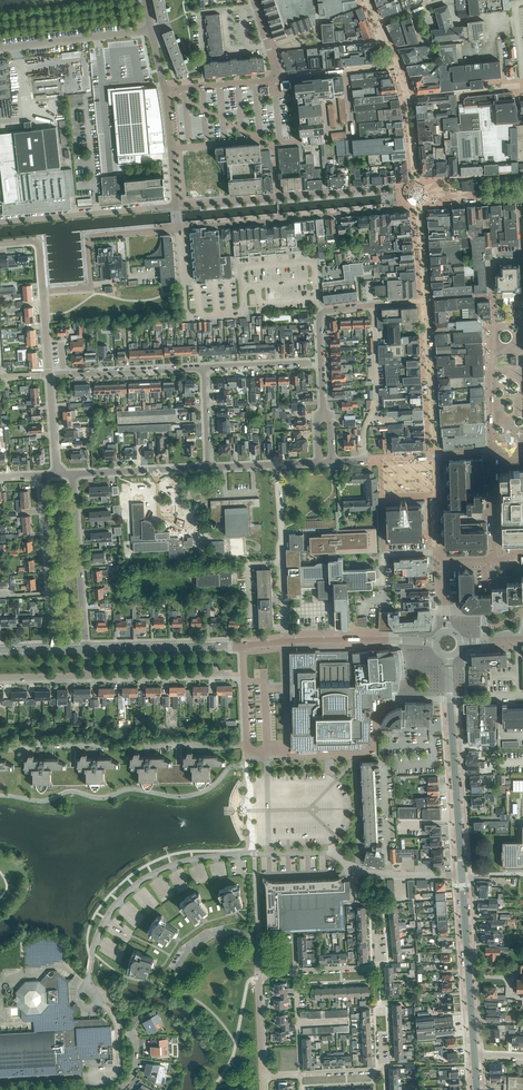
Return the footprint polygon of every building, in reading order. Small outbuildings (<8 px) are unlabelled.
[(165,0),(155,0),(154,0),(159,22),(169,20),(167,10),(171,10),(170,7),(166,7),(165,0)] [(204,0),(196,0),(197,8),(205,7),(204,0)] [(275,40),(288,36),(288,34),(294,32),(294,34),(313,28),(312,26),(316,24),(315,14),(316,14),(314,0),(262,0),(275,40)] [(320,15),(325,15),(325,16),(326,17),(327,17),(343,10),(343,11),(357,5),(356,0),(318,0),(320,15)] [(399,4),(398,0),(390,0),(387,1),(383,2),(384,4),(377,6),(378,8),(382,6),(382,8),(379,9),(379,11),(399,4)] [(403,10),(419,5),(423,1),(423,0),(400,0),(403,10)] [(468,0),(455,0),(456,1),(456,4),(456,10),(469,8),(468,0)] [(469,8),(470,15),(480,14),(478,0),(468,0),(469,8)] [(402,10),(399,4),(379,11),(380,15),(383,16),(392,13),(402,10)] [(451,18),(447,5),(435,9),(436,12),(436,13),(441,28),(432,30),(433,37),(432,37),(432,40),(433,40),(433,41),(465,37),(469,36),(470,42),(486,40),(484,20),(467,22),(468,26),(463,26),(453,27),(451,18)] [(366,18),(364,15),(365,14),(364,11),(362,8),(363,8),(362,7),(343,15),(344,18),(344,22),(355,21),(355,23),(367,18),(366,18)] [(211,61),(211,62),(224,61),(220,14),(205,15),(209,55),(210,54),(211,61)] [(344,22),(344,18),(343,15),(338,15),(339,16),(335,17),(335,18),(333,18),(333,21),(327,21),(327,23),(333,23),(344,22)] [(419,42),(411,17),(390,23),(391,23),(388,24),(389,30),(388,30),(395,45),(397,45),(419,42)] [(367,18),(355,23),(355,21),(344,22),(345,33),(356,32),(360,30),(370,26),(370,25),(369,25),(368,24),(369,24),(369,23),(369,22),(369,21),(368,22),(368,20),(367,18)] [(324,33),(334,32),(333,23),(327,23),(321,24),(322,33),(324,33)] [(374,35),(370,26),(360,30),(356,32),(345,33),(346,40),(357,39),(364,39),(374,35)] [(176,38),(173,29),(163,33),(171,54),(180,50),(177,41),(181,40),(179,37),(176,38)] [(335,41),(344,40),(343,30),(334,31),(335,41)] [(334,41),(334,32),(322,33),(323,42),(334,41)] [(376,41),(373,42),(357,43),(340,45),(341,52),(342,52),(342,53),(371,49),(377,49),(376,41)] [(500,60),(463,64),(461,43),(456,43),(456,45),(453,45),(453,44),(447,44),(441,45),(441,47),(439,47),(440,62),(438,62),(439,73),(440,83),(440,91),(442,91),(453,90),(454,90),(454,89),(459,89),(463,89),(468,88),(473,88),(472,85),(471,80),(472,80),(471,80),(476,79),(480,79),(485,78),(489,78),(494,77),(498,77),(501,77),(500,60)] [(341,53),(342,53),(342,52),(341,52),(340,45),(333,46),(333,51),(335,66),(337,66),(341,65),(341,66),(342,66),(341,53)] [(432,52),(431,46),(431,45),(430,45),(430,46),(429,46),(429,45),(428,45),(428,46),(425,46),(425,45),(416,47),(413,47),(400,49),(399,49),(399,50),(401,54),(402,54),(403,56),(402,56),(421,54),(432,52)] [(326,52),(333,51),(333,46),(319,47),(320,54),(321,68),(328,67),(327,59),(326,52)] [(320,54),(319,47),(306,48),(308,59),(307,59),(308,69),(321,68),(320,54)] [(308,59),(306,48),(303,48),(303,49),(297,50),(297,49),(293,50),(296,70),(308,69),(307,59),(308,59)] [(342,53),(341,53),(342,66),(366,63),(372,63),(371,51),(372,51),(372,52),(372,51),(371,49),(342,53)] [(184,59),(180,50),(171,54),(179,75),(188,71),(185,62),(188,61),(187,58),(184,59)] [(296,70),(293,50),(287,50),(279,51),(283,64),(285,69),(285,70),(288,71),(296,70)] [(335,66),(333,51),(326,52),(327,59),(328,67),(334,66),(335,66)] [(433,62),(432,52),(421,54),(422,62),(423,63),(433,62)] [(422,62),(421,54),(402,56),(402,57),(403,56),(404,59),(405,59),(406,59),(406,64),(422,62)] [(265,71),(264,62),(263,57),(257,58),(257,56),(250,57),(250,58),(237,60),(237,58),(230,59),(231,60),(224,61),(211,62),(205,63),(206,76),(265,71)] [(506,67),(507,76),(514,75),(513,67),(509,67),(509,59),(505,59),(506,67)] [(439,73),(438,62),(433,63),(433,62),(423,63),(407,65),(407,66),(408,65),(408,68),(410,68),(410,75),(411,75),(426,74),(427,74),(427,75),(439,73)] [(391,75),(389,71),(389,70),(388,70),(385,70),(381,71),(363,73),(350,74),(351,79),(391,75)] [(440,83),(439,73),(427,75),(427,76),(426,75),(410,77),(413,85),(440,83)] [(397,92),(395,85),(391,75),(351,79),(352,89),(352,90),(353,93),(353,94),(353,97),(397,93),(397,92)] [(344,94),(342,76),(333,77),(322,78),(303,80),(303,83),(295,83),(297,95),(298,95),(299,105),(300,114),(301,124),(300,124),(301,134),(302,134),(303,142),(310,142),(310,143),(323,142),(322,132),(324,132),(323,121),(318,122),(317,113),(322,113),(321,102),(320,102),(319,96),(324,96),(324,98),(335,97),(334,91),(338,91),(338,94),(344,94)] [(37,98),(63,95),(61,77),(48,79),(48,81),(40,82),(40,86),(36,86),(37,98)] [(440,91),(440,83),(413,85),(414,92),(417,94),(421,93),(440,91)] [(145,92),(124,94),(120,94),(123,131),(121,131),(121,132),(98,134),(101,171),(100,171),(100,177),(102,177),(124,175),(123,160),(130,159),(130,160),(151,159),(151,153),(165,152),(163,128),(163,125),(162,118),(161,112),(161,106),(160,100),(159,97),(146,98),(145,92)] [(510,139),(510,126),(510,122),(519,122),(515,100),(514,96),(514,95),(514,94),(513,93),(512,92),(511,92),(510,92),(509,92),(499,93),(499,92),(495,93),(493,93),(494,101),(478,102),(480,130),(481,129),(484,173),(484,174),(488,173),(488,172),(494,172),(494,173),(501,173),(511,172),(511,154),(505,154),(505,139),(510,139)] [(390,100),(399,99),(397,93),(353,97),(354,104),(355,104),(366,103),(384,101),(384,100),(390,100)] [(494,101),(493,93),(468,96),(467,96),(466,97),(465,97),(464,98),(464,99),(464,100),(464,101),(464,103),(478,102),(494,101)] [(455,95),(449,95),(450,107),(446,107),(440,108),(440,110),(451,109),(451,116),(456,115),(455,107),(456,106),(456,96),(455,95)] [(339,96),(341,123),(348,123),(346,96),(339,96)] [(399,99),(390,100),(384,100),(384,101),(366,103),(355,104),(354,104),(355,112),(356,112),(378,109),(401,107),(400,106),(399,99)] [(440,108),(446,107),(446,102),(443,103),(429,104),(428,104),(428,103),(416,104),(416,105),(417,111),(417,112),(432,111),(440,110),(440,108)] [(480,130),(478,102),(464,103),(464,106),(459,107),(459,113),(460,123),(458,123),(458,131),(480,130)] [(401,108),(401,107),(378,109),(356,112),(356,113),(378,110),(378,113),(384,112),(385,115),(402,114),(401,114),(401,108)] [(402,121),(402,114),(385,115),(384,112),(378,113),(378,110),(356,113),(357,122),(379,120),(386,119),(386,122),(402,121)] [(432,111),(417,112),(416,112),(417,113),(417,118),(417,119),(424,118),(424,119),(450,117),(450,110),(435,112),(435,113),(432,113),(432,111)] [(458,131),(458,123),(457,116),(450,117),(424,119),(424,118),(417,119),(417,121),(418,121),(418,122),(417,122),(417,124),(420,123),(420,128),(418,129),(418,130),(418,131),(418,133),(418,134),(418,135),(419,135),(419,137),(418,137),(418,138),(419,138),(419,140),(419,142),(435,141),(435,143),(441,143),(440,137),(440,135),(440,132),(443,132),(457,131),(458,131)] [(65,120),(59,121),(61,144),(68,144),(65,120)] [(2,173),(3,177),(0,177),(3,214),(71,209),(70,195),(75,195),(72,169),(61,170),(56,128),(32,131),(31,121),(25,122),(26,132),(15,133),(0,135),(0,173),(2,173)] [(404,134),(403,126),(387,127),(387,126),(382,127),(382,121),(369,122),(359,123),(360,137),(378,136),(404,134)] [(510,126),(510,139),(505,139),(505,154),(511,154),(511,172),(518,172),(519,172),(522,172),(522,124),(510,126)] [(481,129),(480,130),(458,131),(457,131),(458,146),(458,157),(459,174),(460,174),(465,173),(465,174),(466,174),(484,173),(481,129)] [(451,146),(458,146),(457,131),(443,132),(440,132),(440,135),(440,137),(444,137),(445,147),(435,148),(436,161),(436,168),(434,168),(434,175),(434,176),(447,175),(447,174),(450,174),(448,153),(450,153),(449,148),(451,146)] [(368,138),(357,139),(356,136),(352,137),(352,139),(336,141),(337,155),(363,154),(363,150),(372,149),(372,154),(405,152),(404,135),(368,138)] [(334,169),(334,164),(333,159),(327,159),(326,142),(321,143),(323,167),(327,167),(328,169),(327,169),(326,170),(326,173),(327,174),(328,188),(329,188),(329,187),(335,187),(339,187),(346,186),(344,167),(337,168),(337,169),(334,169)] [(215,148),(216,161),(224,171),(225,182),(225,185),(227,184),(229,184),(230,195),(264,192),(260,144),(215,148)] [(433,150),(433,153),(425,154),(425,150),(431,149),(431,144),(429,144),(419,145),(420,153),(420,158),(421,168),(421,173),(422,176),(425,176),(425,170),(426,170),(426,168),(426,163),(433,163),(433,153),(433,150)] [(456,157),(458,157),(458,146),(451,146),(449,148),(450,153),(448,153),(450,174),(450,176),(457,176),(456,157)] [(299,147),(278,148),(280,170),(278,170),(279,178),(280,178),(281,191),(302,190),(299,147)] [(436,161),(435,148),(435,147),(433,147),(433,150),(433,153),(433,163),(426,163),(426,168),(426,170),(425,170),(425,176),(432,176),(434,175),(434,168),(436,168),(436,161)] [(263,172),(265,192),(273,192),(271,171),(270,162),(271,162),(270,150),(261,151),(262,172),(263,172)] [(405,152),(372,154),(368,154),(369,165),(381,164),(381,161),(406,158),(405,152)] [(408,181),(407,168),(406,160),(394,161),(396,182),(408,181)] [(306,166),(307,171),(308,189),(322,188),(321,168),(314,169),(314,163),(306,163),(306,166)] [(393,164),(387,165),(387,169),(388,182),(395,182),(393,164)] [(386,169),(387,169),(387,165),(379,166),(380,174),(380,176),(382,176),(382,183),(387,182),(386,169)] [(363,179),(363,174),(363,170),(363,166),(359,166),(359,168),(356,168),(356,167),(350,168),(351,174),(356,173),(357,179),(354,179),(354,186),(362,185),(362,179),(363,179)] [(380,174),(379,166),(371,167),(372,175),(372,184),(382,183),(382,176),(380,176),(380,174)] [(164,185),(165,184),(164,177),(125,180),(124,175),(102,177),(103,195),(99,195),(99,203),(147,199),(147,201),(152,200),(155,199),(155,198),(165,198),(164,185)] [(189,178),(184,178),(186,199),(228,195),(227,184),(225,185),(225,182),(189,184),(189,178)] [(481,180),(478,180),(476,179),(475,180),(473,179),(471,180),(469,180),(467,181),(465,181),(465,190),(467,190),(470,191),(471,189),(473,190),(475,189),(477,190),(479,189),(481,189),(481,180)] [(503,205),(503,215),(504,228),(495,229),(497,246),(500,246),(499,240),(518,238),(516,220),(516,219),(516,218),(515,208),(516,208),(515,203),(515,204),(507,204),(506,206),(504,206),(504,204),(503,204),(503,205)] [(499,222),(498,215),(498,207),(498,204),(497,204),(497,205),(491,205),(490,205),(491,208),(489,209),(490,224),(490,226),(490,232),(491,240),(491,247),(497,246),(495,229),(499,229),(499,223),(499,222)] [(483,227),(483,218),(483,217),(482,206),(482,205),(481,205),(481,206),(481,205),(481,206),(479,206),(478,207),(477,206),(475,206),(477,230),(479,235),(484,235),(484,232),(483,227)] [(474,206),(469,207),(467,207),(467,208),(469,228),(475,235),(479,235),(476,230),(474,206)] [(487,292),(485,268),(485,259),(486,259),(492,259),(491,247),(485,247),(484,235),(479,235),(475,235),(469,228),(466,228),(464,207),(462,207),(462,210),(459,210),(459,209),(458,209),(458,210),(455,211),(455,208),(452,208),(454,237),(460,236),(460,238),(460,244),(461,248),(472,247),(473,262),(473,266),(473,269),(477,269),(478,284),(474,284),(474,293),(475,293),(475,292),(478,292),(479,292),(482,292),(483,292),(486,291),(486,292),(487,292)] [(388,213),(387,213),(388,224),(410,222),(410,217),(408,217),(408,212),(404,212),(390,213),(388,213)] [(379,240),(378,229),(379,229),(379,225),(379,214),(370,215),(370,229),(369,229),(369,232),(370,242),(370,245),(379,244),(379,240)] [(369,226),(368,215),(357,216),(359,233),(369,232),(369,229),(369,226)] [(346,230),(357,228),(356,216),(350,217),(350,216),(346,216),(346,217),(341,218),(342,225),(338,225),(339,233),(346,232),(346,230)] [(336,239),(334,218),(325,219),(326,240),(336,239)] [(317,235),(318,245),(320,259),(326,258),(325,244),(323,219),(322,219),(320,219),(320,220),(319,220),(319,219),(316,219),(317,235)] [(315,220),(306,220),(306,230),(303,230),(303,233),(301,233),(301,236),(305,235),(307,235),(314,234),(316,234),(315,220)] [(411,229),(410,223),(410,222),(388,224),(387,225),(381,226),(381,235),(388,235),(387,233),(396,232),(399,232),(405,232),(405,229),(411,229)] [(250,228),(250,227),(239,228),(239,229),(237,229),(232,229),(235,257),(249,256),(249,255),(249,253),(250,253),(261,252),(261,254),(275,253),(275,250),(288,249),(288,247),(286,227),(286,225),(280,225),(279,225),(273,226),(272,226),(266,227),(263,227),(260,227),(259,226),(255,226),(255,228),(250,228)] [(453,240),(451,225),(439,225),(429,226),(429,238),(447,237),(447,239),(447,240),(453,240)] [(206,278),(223,277),(225,277),(232,276),(231,256),(221,256),(218,230),(202,231),(201,227),(193,228),(193,232),(190,232),(194,279),(198,279),(198,283),(206,282),(206,278)] [(223,239),(232,238),(231,229),(223,229),(223,234),(219,235),(220,240),(220,244),(223,243),(223,239)] [(396,237),(412,236),(411,229),(405,229),(405,232),(399,232),(396,232),(387,233),(388,235),(381,235),(379,236),(379,244),(383,245),(383,241),(384,241),(384,240),(391,239),(392,238),(392,235),(394,235),(394,233),(396,233),(396,237)] [(173,240),(173,238),(172,237),(172,236),(171,236),(171,235),(170,234),(169,234),(168,234),(163,234),(164,239),(161,239),(161,241),(160,243),(160,245),(159,247),(158,248),(157,250),(156,251),(154,253),(152,254),(151,254),(149,255),(147,255),(147,259),(145,259),(145,267),(160,265),(161,284),(176,283),(173,242),(171,242),(171,241),(173,240)] [(315,236),(314,234),(307,235),(308,242),(315,242),(315,240),(316,240),(316,236),(315,236)] [(460,244),(460,238),(454,238),(454,240),(453,240),(447,240),(447,239),(430,240),(429,240),(430,246),(429,246),(429,247),(442,246),(453,246),(453,244),(460,244)] [(413,249),(412,243),(402,243),(396,244),(396,240),(394,240),(384,241),(383,241),(383,245),(379,244),(370,245),(364,245),(364,246),(359,246),(359,253),(373,252),(373,253),(377,253),(383,252),(403,250),(413,249)] [(461,261),(461,248),(460,244),(453,244),(453,246),(442,246),(442,248),(430,248),(430,264),(450,263),(451,263),(452,264),(464,263),(463,261),(461,261)] [(99,255),(98,255),(99,264),(103,263),(105,279),(116,278),(127,277),(125,260),(122,260),(122,255),(112,256),(112,254),(113,254),(113,247),(107,247),(104,248),(99,248),(99,255)] [(414,258),(413,252),(400,253),(394,254),(383,255),(383,252),(377,253),(377,262),(382,261),(389,261),(394,260),(394,259),(397,259),(401,259),(414,258)] [(8,256),(7,254),(0,255),(0,267),(19,266),(19,263),(20,263),(20,264),(23,264),(23,263),(29,263),(29,261),(29,258),(28,258),(28,256),(21,256),(21,254),(17,254),(17,255),(8,256)] [(345,279),(322,282),(324,303),(358,299),(355,276),(364,275),(363,262),(348,264),(343,264),(345,279)] [(464,272),(464,267),(464,263),(452,264),(451,263),(450,263),(430,264),(431,266),(432,266),(432,269),(431,269),(431,274),(441,273),(442,273),(443,273),(454,272),(464,272)] [(416,278),(415,270),(390,272),(388,272),(388,265),(382,265),(382,264),(377,264),(375,264),(363,265),(364,271),(370,271),(370,270),(374,269),(374,276),(382,276),(387,276),(387,278),(410,277),(410,278),(416,278)] [(519,272),(519,265),(519,264),(500,265),(500,273),(495,273),(495,284),(494,284),(495,292),(502,291),(502,296),(513,296),(514,296),(513,291),(521,291),(521,288),(520,283),(519,283),(519,276),(520,276),(519,272)] [(478,284),(477,269),(473,269),(473,266),(464,267),(464,272),(456,272),(456,274),(448,275),(449,280),(432,281),(432,287),(444,286),(444,287),(447,287),(447,286),(465,285),(465,282),(473,281),(474,284),(478,284)] [(417,296),(416,278),(408,278),(391,279),(391,282),(391,287),(388,287),(388,298),(403,297),(403,298),(412,297),(412,298),(415,297),(417,296)] [(391,282),(391,279),(386,280),(386,284),(385,284),(385,285),(376,285),(376,294),(382,294),(382,295),(383,294),(387,294),(387,287),(388,287),(391,287),(391,282)] [(31,284),(23,285),(23,293),(32,292),(31,284)] [(472,285),(465,285),(453,286),(447,286),(447,287),(444,287),(432,288),(433,294),(434,295),(472,293),(472,285)] [(19,293),(15,293),(13,294),(14,298),(22,297),(24,297),(24,300),(32,300),(32,292),(23,293),(19,293)] [(477,307),(477,301),(476,301),(476,302),(475,302),(475,297),(433,299),(434,310),(448,310),(462,308),(469,308),(477,307)] [(477,301),(477,307),(478,313),(478,314),(479,314),(479,315),(481,318),(482,318),(482,319),(490,319),(489,301),(480,301),(480,302),(477,302),(477,301)] [(33,307),(24,307),(23,304),(17,305),(17,308),(22,308),(22,311),(20,312),(17,312),(17,316),(21,315),(25,315),(33,314),(33,307)] [(418,319),(417,307),(402,308),(382,309),(382,314),(381,314),(381,313),(377,313),(377,328),(383,328),(382,322),(418,320),(418,319)] [(477,313),(478,313),(477,307),(469,308),(469,316),(470,320),(478,319),(477,319),(477,313)] [(446,310),(434,310),(435,321),(449,321),(448,314),(446,314),(446,310)] [(308,317),(309,317),(309,314),(308,314),(308,313),(298,313),(299,318),(294,318),(294,322),(299,322),(302,322),(302,321),(308,321),(308,317)] [(34,322),(33,314),(25,315),(26,323),(34,322)] [(463,331),(482,330),(482,329),(482,324),(481,324),(481,322),(480,322),(478,319),(470,320),(456,321),(435,322),(435,330),(463,329),(463,330),(463,331)] [(337,331),(337,324),(337,320),(330,320),(330,321),(329,321),(330,329),(330,330),(334,330),(334,332),(336,332),(336,338),(339,338),(339,331),(337,331)] [(400,334),(399,322),(387,323),(388,339),(384,339),(384,345),(387,344),(400,344),(400,334)] [(66,330),(70,330),(70,327),(62,327),(62,328),(57,328),(58,331),(57,332),(57,334),(58,334),(58,335),(66,335),(66,330)] [(26,330),(27,334),(19,335),(19,338),(35,337),(34,329),(26,330)] [(482,341),(481,331),(482,331),(482,330),(463,331),(463,332),(435,333),(436,344),(465,342),(482,341)] [(402,333),(400,334),(400,344),(403,344),(403,343),(412,343),(412,342),(419,341),(419,336),(402,336),(402,333)] [(304,352),(304,341),(300,341),(300,334),(294,335),(294,341),(297,341),(297,348),(298,348),(299,352),(304,352)] [(36,345),(35,337),(19,338),(19,341),(27,341),(27,345),(36,345)] [(341,342),(346,341),(346,338),(336,339),(330,340),(331,343),(330,343),(330,346),(331,346),(340,346),(340,341),(341,341),(341,342)] [(71,351),(76,350),(76,355),(72,355),(72,363),(83,362),(83,355),(84,355),(83,339),(78,339),(78,341),(70,342),(71,351)] [(477,364),(476,353),(483,353),(483,352),(482,352),(482,346),(482,342),(482,341),(465,342),(465,347),(467,346),(468,353),(437,355),(437,365),(445,365),(445,366),(465,365),(477,364)] [(419,343),(407,343),(400,344),(387,344),(384,345),(379,345),(379,364),(384,364),(385,364),(385,357),(402,356),(420,356),(419,352),(418,352),(418,348),(419,348),(419,343)] [(450,343),(436,344),(437,354),(467,352),(466,348),(453,348),(451,348),(450,343)] [(107,354),(107,348),(106,345),(97,345),(97,356),(103,356),(103,361),(112,361),(112,353),(107,354)] [(342,350),(346,350),(352,350),(351,347),(336,348),(331,348),(331,351),(331,354),(331,355),(340,355),(340,350),(342,350)] [(28,352),(28,357),(20,357),(21,360),(37,359),(36,351),(28,352)] [(483,376),(483,353),(476,353),(477,364),(465,365),(437,366),(438,378),(465,376),(465,377),(477,376),(478,376),(483,376)] [(342,359),(347,359),(347,360),(355,359),(355,355),(337,356),(337,357),(331,357),(331,360),(331,363),(332,363),(332,364),(341,363),(340,359),(342,359)] [(420,359),(420,356),(402,356),(385,357),(385,364),(385,368),(399,367),(420,366),(420,359)] [(37,367),(37,359),(21,360),(16,361),(16,365),(19,365),(24,365),(24,364),(29,363),(29,368),(37,367)] [(348,367),(352,367),(352,364),(337,365),(332,366),(332,369),(331,369),(332,372),(348,372),(348,367)] [(421,375),(420,366),(399,367),(385,368),(385,377),(421,375)] [(302,375),(302,378),(303,388),(306,388),(306,382),(312,382),(312,381),(311,374),(305,374),(305,375),(302,375)] [(297,386),(296,386),(297,389),(297,392),(297,393),(300,392),(300,389),(299,380),(299,375),(296,375),(295,375),(292,375),(292,379),(292,384),(297,384),(297,386)] [(421,385),(421,375),(385,377),(386,385),(385,385),(389,387),(421,385)] [(256,386),(256,391),(256,394),(260,393),(260,386),(264,386),(264,377),(262,377),(262,376),(260,376),(260,377),(257,377),(257,386),(256,386)] [(478,376),(477,376),(465,377),(465,376),(438,378),(439,389),(451,388),(483,387),(483,386),(478,387),(478,376)] [(229,386),(232,386),(236,386),(236,377),(236,378),(228,378),(229,386)] [(242,377),(240,377),(240,378),(238,378),(239,387),(243,387),(243,391),(247,391),(246,377),(242,377)] [(252,388),(251,390),(251,392),(251,393),(251,402),(256,402),(255,387),(255,378),(252,378),(252,377),(251,377),(249,377),(248,377),(248,387),(252,387),(252,388)] [(221,388),(221,395),(227,394),(227,383),(224,383),(224,378),(216,378),(216,389),(221,388)] [(194,379),(186,379),(186,385),(185,385),(185,396),(195,396),(194,392),(190,392),(189,386),(194,385),(194,379)] [(338,382),(338,383),(333,383),(333,386),(332,386),(332,389),(333,389),(333,390),(342,389),(343,389),(344,389),(345,389),(345,388),(346,388),(346,385),(348,385),(352,385),(352,382),(348,382),(338,382)] [(82,384),(75,385),(75,396),(83,396),(83,393),(82,384)] [(90,384),(82,384),(83,393),(90,392),(90,384)] [(38,387),(31,388),(30,388),(29,385),(20,386),(20,391),(26,391),(26,392),(31,392),(31,396),(39,395),(39,391),(39,388),(38,388),(38,387)] [(422,391),(421,385),(389,387),(385,385),(385,388),(386,393),(409,392),(409,394),(422,394),(422,391)] [(483,395),(483,387),(451,388),(451,390),(439,391),(439,405),(443,404),(443,405),(483,401),(484,401),(483,395),(484,395),(483,395)] [(409,394),(409,392),(386,393),(385,388),(379,388),(379,394),(382,394),(383,405),(422,403),(422,394),(409,394)] [(352,400),(352,394),(351,390),(332,391),(333,398),(345,397),(345,400),(352,400)] [(312,393),(308,393),(308,392),(300,392),(297,393),(297,396),(302,395),(303,401),(313,400),(312,393)] [(39,399),(39,395),(31,396),(32,400),(27,400),(27,404),(32,403),(32,404),(40,403),(40,402),(40,399),(39,399)] [(229,395),(228,395),(221,395),(217,395),(217,402),(224,401),(224,405),(233,404),(233,398),(229,398),(229,395)] [(360,404),(365,403),(365,399),(357,400),(348,401),(348,402),(342,402),(342,409),(347,409),(352,409),(352,407),(358,406),(357,405),(360,405),(360,404)] [(484,422),(485,422),(485,421),(484,421),(484,418),(484,417),(484,405),(484,403),(484,401),(483,401),(443,405),(443,406),(444,408),(441,408),(442,425),(462,423),(484,422)] [(297,414),(306,414),(306,413),(305,413),(305,406),(299,406),(299,407),(298,407),(298,404),(292,404),(292,409),(295,408),(295,410),(297,410),(297,414)] [(30,411),(30,415),(27,415),(27,420),(37,419),(37,418),(41,418),(41,414),(40,410),(36,410),(36,407),(28,408),(29,411),(30,411)] [(228,411),(234,411),(234,412),(240,412),(239,407),(228,408),(218,408),(218,412),(218,414),(218,415),(228,415),(228,411)] [(184,409),(184,408),(175,408),(176,414),(185,413),(185,416),(189,415),(190,420),(196,419),(196,418),(195,418),(195,411),(189,412),(188,412),(187,409),(184,409)] [(387,411),(387,417),(394,416),(395,416),(395,420),(404,419),(423,419),(423,409),(393,411),(387,411)] [(71,410),(63,411),(64,418),(72,418),(76,418),(75,410),(72,411),(71,410)] [(72,418),(64,418),(64,426),(73,425),(72,421),(78,421),(77,417),(76,418),(72,418)] [(293,417),(288,417),(285,418),(285,423),(291,423),(292,428),(306,427),(306,419),(299,420),(299,419),(294,420),(293,417)] [(357,427),(361,427),(361,424),(357,425),(356,425),(355,419),(343,419),(343,426),(349,426),(349,427),(356,426),(357,426),(357,427)] [(484,422),(462,423),(463,434),(485,432),(484,427),(485,427),(484,427),(484,422)] [(424,426),(424,424),(411,424),(411,423),(404,424),(388,425),(388,433),(404,432),(404,433),(424,432),(424,429),(423,429),(422,426),(424,426)] [(27,424),(22,424),(20,424),(20,430),(29,429),(29,433),(42,432),(42,425),(29,426),(27,426),(27,424)] [(184,432),(196,432),(196,424),(183,424),(183,429),(177,429),(177,432),(177,436),(184,435),(184,432)] [(442,435),(459,434),(459,432),(458,433),(458,430),(457,430),(457,426),(442,427),(442,435)] [(67,433),(65,433),(65,438),(79,437),(77,430),(67,430),(67,433)] [(141,432),(138,432),(136,432),(136,444),(141,444),(141,439),(144,438),(144,431),(141,432)] [(379,448),(386,447),(386,442),(387,442),(386,431),(383,431),(383,438),(379,438),(379,442),(379,448)] [(299,451),(302,451),(307,451),(307,439),(301,440),(300,432),(293,432),(294,440),(296,440),(296,443),(292,443),(292,437),(287,437),(288,441),(290,441),(290,451),(294,451),(293,450),(298,450),(298,451),(299,451)] [(485,432),(463,434),(442,436),(443,449),(485,445),(485,443),(483,443),(483,441),(485,441),(485,436),(485,433),(485,432)] [(346,449),(350,449),(354,448),(354,439),(353,439),(350,439),(350,434),(345,434),(345,440),(344,440),(344,449),(346,449)] [(166,455),(167,455),(167,449),(165,449),(165,448),(163,448),(163,435),(157,436),(158,448),(158,456),(160,456),(160,458),(166,457),(166,455)] [(196,451),(197,451),(197,447),(196,447),(196,443),(195,444),(195,440),(196,440),(195,435),(186,436),(187,440),(189,440),(190,444),(187,444),(187,445),(187,448),(188,456),(189,456),(192,456),(192,455),(196,455),(196,451)] [(230,443),(233,443),(233,436),(229,436),(229,439),(226,439),(226,444),(219,445),(220,448),(219,448),(220,454),(226,454),(226,455),(229,455),(229,454),(230,454),(230,443)] [(424,438),(411,438),(404,438),(404,436),(391,436),(391,442),(391,452),(416,451),(416,450),(417,450),(418,452),(426,451),(425,444),(424,444),(424,438)] [(245,448),(248,448),(248,441),(243,441),(243,444),(238,444),(239,454),(240,454),(242,454),(242,453),(246,453),(245,448)] [(115,454),(117,453),(116,444),(108,444),(108,448),(109,448),(109,449),(103,449),(104,460),(109,460),(109,459),(115,458),(115,454)] [(149,457),(154,457),(154,450),(153,450),(153,444),(149,444),(149,450),(145,450),(145,458),(146,457),(146,458),(149,458),(149,457)] [(137,458),(137,450),(136,450),(136,445),(133,446),(133,448),(126,448),(126,451),(124,451),(124,455),(125,455),(126,458),(127,458),(127,459),(129,459),(129,458),(137,458)] [(27,455),(23,455),(23,451),(24,451),(23,448),(20,448),(20,451),(20,455),(20,465),(23,465),(24,464),(27,464),(27,463),(28,463),(27,455)] [(85,457),(89,456),(87,449),(83,450),(83,451),(78,451),(73,451),(73,454),(72,454),(72,461),(73,461),(73,462),(76,461),(82,461),(82,457),(85,457)] [(449,460),(449,463),(444,465),(445,486),(449,488),(450,509),(443,509),(443,513),(443,520),(444,547),(487,545),(486,522),(458,523),(458,519),(458,513),(458,509),(484,509),(482,459),(463,459),(449,460)] [(502,528),(503,547),(507,546),(522,546),(522,470),(509,470),(509,473),(500,473),(502,519),(502,528)] [(338,511),(335,511),(335,517),(338,517),(341,517),(340,508),(344,508),(344,509),(348,509),(349,513),(351,513),(351,509),(367,508),(375,508),(375,503),(378,503),(377,493),(378,493),(377,487),(377,484),(376,477),(373,477),(373,472),(372,473),(370,473),(348,474),(349,482),(350,482),(355,482),(366,481),(367,489),(367,490),(367,499),(353,500),(350,500),(347,500),(344,500),(344,501),(338,501),(338,511)] [(111,486),(90,487),(90,495),(101,494),(102,502),(108,502),(107,494),(111,494),(111,486)] [(21,495),(21,499),(29,499),(28,494),(29,494),(29,491),(28,491),(28,490),(20,491),(20,492),(15,492),(16,496),(21,495)] [(251,507),(260,506),(259,498),(210,500),(212,521),(214,525),(216,521),(226,521),(226,535),(248,534),(248,537),(262,536),(261,524),(254,524),(254,523),(252,524),(251,507)] [(29,503),(29,499),(21,499),(21,503),(16,504),(17,507),(22,507),(22,508),(29,507),(29,506),(30,506),(30,503),(29,503)] [(425,501),(406,501),(405,501),(404,500),(403,500),(402,500),(401,501),(400,502),(400,503),(396,503),(396,506),(385,506),(387,542),(422,540),(422,525),(426,525),(425,501)] [(121,517),(120,505),(113,505),(114,513),(110,513),(110,510),(90,512),(91,520),(98,519),(98,526),(104,526),(104,519),(111,518),(111,517),(114,517),(121,517)] [(144,565),(140,565),(141,588),(170,587),(170,573),(160,573),(160,564),(160,561),(178,561),(179,561),(180,562),(181,563),(182,563),(183,563),(185,563),(186,562),(187,562),(188,561),(188,560),(189,559),(189,557),(189,556),(189,555),(188,554),(188,553),(187,552),(185,552),(185,549),(183,549),(183,546),(188,546),(187,513),(156,514),(141,514),(143,552),(144,552),(144,565)] [(23,520),(23,524),(31,524),(30,519),(31,519),(31,516),(30,516),(30,515),(22,516),(22,517),(17,517),(18,521),(23,520)] [(307,549),(304,549),(303,533),(289,534),(290,549),(286,549),(286,560),(288,594),(302,593),(302,587),(318,587),(318,599),(326,599),(326,600),(327,601),(328,601),(329,600),(329,599),(330,599),(334,598),(335,624),(335,628),(341,628),(341,630),(349,630),(349,624),(348,591),(348,588),(372,587),(372,586),(372,578),(376,578),(375,568),(371,569),(359,569),(356,569),(349,569),(343,570),(342,561),(342,557),(338,558),(337,558),(337,553),(345,553),(356,552),(368,552),(376,552),(377,552),(376,539),(376,535),(376,534),(376,528),(369,528),(357,529),(356,529),(353,529),(352,529),(342,529),(341,529),(339,529),(338,517),(335,517),(336,519),(336,520),(336,527),(333,527),(333,532),(321,533),(322,536),(310,536),(310,544),(307,544),(307,549)] [(31,528),(31,524),(23,524),(23,529),(18,529),(19,532),(24,532),(24,533),(31,532),(31,531),(32,531),(32,528),(31,528)] [(111,540),(111,532),(92,533),(92,541),(99,540),(100,548),(106,547),(105,540),(111,540)] [(244,555),(243,538),(230,539),(231,556),(244,555)] [(18,555),(18,552),(24,551),(24,552),(33,551),(32,541),(23,541),(24,548),(17,549),(9,550),(10,556),(18,555)] [(211,542),(212,555),(226,555),(225,541),(211,542)] [(94,561),(105,560),(104,552),(93,553),(94,561)] [(34,567),(33,560),(28,560),(28,556),(22,556),(22,561),(25,560),(25,567),(19,568),(19,570),(18,570),(18,574),(24,574),(24,570),(34,570),(34,567)] [(395,575),(428,574),(427,557),(400,558),(400,560),(394,560),(395,575)] [(220,585),(232,584),(231,571),(219,571),(219,568),(198,569),(198,574),(197,574),(197,586),(220,585)] [(273,625),(271,569),(257,569),(259,626),(273,625)] [(108,575),(108,570),(101,570),(93,570),(93,580),(102,580),(102,575),(108,575)] [(490,609),(490,607),(490,595),(477,595),(477,594),(477,591),(474,592),(473,571),(458,572),(459,604),(460,604),(460,607),(463,610),(465,610),(466,610),(490,609)] [(427,580),(428,578),(428,575),(427,574),(416,575),(416,580),(409,581),(409,583),(398,583),(398,588),(399,589),(413,588),(422,587),(422,585),(424,585),(424,583),(427,583),(427,580)] [(36,588),(35,578),(26,579),(27,586),(21,586),(22,589),(27,589),(36,588)] [(522,582),(521,582),(515,583),(515,582),(514,582),(513,582),(513,583),(506,583),(506,589),(507,589),(507,601),(508,601),(522,600),(522,595),(522,582)] [(103,597),(103,591),(109,590),(109,587),(110,587),(110,583),(104,584),(105,588),(103,588),(102,587),(94,588),(95,598),(103,597)] [(507,589),(506,589),(500,589),(500,588),(499,588),(498,588),(498,589),(491,589),(491,595),(492,607),(508,607),(508,601),(507,601),(507,589)] [(431,591),(431,590),(428,590),(428,591),(419,591),(410,592),(410,595),(419,594),(420,599),(429,598),(429,596),(430,595),(429,592),(429,591),(431,590),(431,591)] [(430,607),(430,606),(430,604),(429,603),(429,600),(408,602),(408,610),(430,608),(430,607)] [(30,611),(31,616),(31,626),(36,626),(36,625),(38,625),(42,624),(41,616),(35,616),(35,609),(38,609),(37,601),(29,602),(29,611),(30,611)] [(207,603),(207,615),(207,617),(210,617),(210,626),(220,625),(220,617),(214,617),(214,610),(210,610),(210,603),(207,603)] [(154,616),(155,618),(154,618),(154,627),(164,627),(164,618),(158,618),(158,616),(158,611),(155,611),(155,604),(151,604),(151,616),(154,616)] [(136,618),(136,621),(136,629),(146,629),(146,623),(150,623),(150,618),(140,618),(140,614),(136,614),(136,608),(135,608),(135,606),(133,606),(133,608),(132,608),(133,618),(136,618)] [(233,619),(233,614),(235,614),(235,609),(229,609),(229,606),(226,606),(226,617),(229,617),(229,627),(239,627),(239,619),(233,619)] [(20,620),(20,613),(20,608),(16,608),(16,617),(9,617),(9,626),(14,626),(14,625),(17,625),(17,620),(20,620)] [(431,629),(431,618),(430,609),(430,608),(379,612),(378,630),(394,631),(418,629),(431,629)] [(182,618),(176,618),(176,615),(176,611),(173,611),(172,610),(169,610),(169,616),(172,616),(173,626),(183,626),(182,618)] [(201,617),(196,617),(196,610),(188,610),(188,616),(191,616),(191,626),(201,626),(201,617)] [(9,617),(2,617),(2,612),(0,612),(0,620),(2,620),(2,625),(4,625),(4,626),(9,626),(9,617)] [(31,626),(31,616),(23,617),(23,613),(20,613),(20,620),(23,619),(23,625),(26,625),(26,626),(31,626)] [(107,621),(101,621),(101,614),(97,614),(97,621),(97,630),(107,630),(107,621)] [(127,619),(127,621),(121,621),(120,614),(114,614),(114,621),(117,621),(117,630),(127,629),(127,626),(131,626),(131,618),(127,619)] [(384,698),(384,696),(392,696),(392,690),(398,690),(400,678),(404,678),(404,674),(404,670),(404,667),(404,664),(404,661),(403,658),(403,655),(402,652),(401,649),(389,650),(377,651),(377,650),(368,651),(354,652),(354,649),(349,649),(349,651),(320,651),(320,650),(315,650),(315,651),(290,652),(290,672),(290,673),(290,681),(290,684),(291,685),(293,690),(293,692),(293,693),(293,695),(293,696),(291,701),(291,703),(290,704),(291,749),(363,748),(363,741),(370,741),(370,714),(366,714),(366,710),(373,710),(373,698),(381,698),(380,697),(383,696),(383,698),(384,698)] [(506,652),(486,653),(485,651),(482,651),(482,653),(471,654),(471,657),(472,666),(487,665),(493,665),(498,665),(501,664),(507,664),(506,652)] [(487,692),(487,665),(472,666),(469,666),(469,669),(469,671),(469,692),(487,692)] [(201,702),(201,686),(193,686),(193,695),(193,697),(197,697),(197,699),(198,699),(198,702),(201,702)] [(225,704),(225,686),(217,686),(217,694),(221,694),(222,704),(225,704)] [(119,697),(119,703),(119,708),(123,708),(123,704),(127,704),(130,704),(130,700),(130,696),(130,687),(122,688),(123,691),(118,691),(119,697)] [(83,702),(82,688),(74,688),(74,704),(76,705),(83,705),(83,702)] [(91,688),(82,688),(83,702),(86,701),(86,698),(91,698),(91,688)] [(103,705),(107,705),(107,704),(107,701),(107,696),(107,688),(99,688),(99,696),(103,696),(103,705)] [(43,699),(43,689),(38,689),(38,691),(35,691),(35,699),(31,699),(31,705),(36,705),(38,699),(43,699)] [(48,689),(43,689),(43,699),(49,699),(50,705),(51,705),(51,709),(54,709),(54,705),(55,704),(55,698),(51,699),(50,690),(48,690),(48,689)] [(68,702),(67,699),(67,696),(68,695),(68,691),(67,691),(67,689),(61,690),(61,689),(58,689),(58,699),(57,699),(58,705),(67,704),(67,714),(68,714),(71,714),(71,712),(71,702),(68,702)] [(20,700),(19,690),(15,690),(15,691),(12,691),(12,699),(8,699),(8,706),(13,705),(14,700),(20,700)] [(24,691),(24,690),(19,690),(20,700),(25,700),(27,705),(31,705),(31,699),(27,699),(27,691),(24,691)] [(493,728),(493,720),(493,717),(497,717),(496,704),(484,704),(484,701),(479,702),(463,702),(463,712),(465,712),(466,727),(466,743),(496,743),(495,728),(493,728)] [(432,717),(433,703),(405,702),(405,709),(402,709),(402,707),(399,707),(397,708),(395,709),(392,710),(390,711),(388,713),(386,714),(385,716),(383,718),(382,720),(381,723),(381,725),(401,725),(401,724),(404,724),(404,726),(429,726),(429,719),(428,719),(428,717),(432,717)] [(507,709),(507,705),(502,705),(502,725),(522,725),(522,708),(507,709)] [(77,712),(71,712),(71,714),(72,725),(83,725),(82,719),(78,719),(77,712)] [(211,764),(222,764),(222,759),(221,759),(221,758),(220,758),(219,758),(218,757),(218,755),(203,755),(203,758),(198,758),(198,755),(193,755),(193,751),(188,751),(186,756),(184,756),(184,761),(183,763),(184,763),(184,765),(191,765),(191,768),(192,768),(192,778),(195,778),(195,779),(196,780),(196,781),(196,782),(197,783),(198,784),(199,785),(200,786),(201,786),(202,786),(203,786),(203,785),(204,784),(205,783),(206,782),(206,781),(207,780),(207,779),(207,778),(210,778),(210,767),(211,767),(211,764)] [(477,755),(478,754),(478,751),(469,751),(469,755),(466,755),(467,761),(477,761),(477,755)] [(158,765),(169,765),(169,761),(168,760),(167,760),(167,759),(166,759),(165,759),(164,758),(164,756),(150,756),(150,759),(145,759),(145,756),(139,757),(139,752),(135,752),(133,757),(130,757),(131,762),(129,764),(130,765),(131,765),(131,766),(138,766),(138,769),(139,769),(139,780),(142,779),(142,780),(142,781),(143,782),(143,783),(144,784),(145,785),(145,786),(146,787),(147,787),(148,787),(149,787),(150,786),(151,785),(152,784),(153,783),(153,782),(154,781),(154,780),(154,779),(157,779),(156,769),(158,769),(158,765)] [(104,770),(105,770),(105,766),(117,766),(117,762),(116,761),(114,760),(113,760),(112,760),(112,757),(98,757),(98,761),(92,761),(92,758),(87,758),(87,753),(82,753),(80,758),(78,758),(78,763),(77,766),(78,766),(78,767),(85,767),(85,770),(86,770),(87,781),(90,781),(90,782),(90,783),(90,784),(91,784),(91,785),(92,786),(92,787),(93,787),(94,788),(95,788),(96,788),(97,788),(98,787),(99,786),(100,785),(100,784),(101,783),(101,782),(101,781),(101,780),(104,780),(104,770)] [(51,771),(52,771),(52,768),(63,767),(63,763),(62,762),(61,762),(60,761),(59,761),(59,758),(45,759),(45,762),(39,762),(39,759),(34,759),(34,754),(29,754),(27,759),(25,759),(25,764),(24,767),(25,767),(25,768),(32,768),(32,771),(33,771),(34,782),(36,782),(36,783),(37,783),(37,784),(37,785),(38,785),(38,787),(39,787),(40,788),(41,789),(42,789),(43,789),(44,789),(45,788),(46,787),(47,786),(47,785),(47,784),(48,784),(48,783),(48,782),(51,781),(51,771)] [(192,768),(191,768),(191,765),(184,765),(184,763),(183,763),(184,761),(184,756),(181,756),(181,765),(179,765),(173,765),(169,765),(158,765),(158,769),(156,769),(157,779),(154,779),(154,780),(154,781),(153,782),(153,783),(152,784),(197,783),(196,782),(196,781),(196,780),(195,779),(195,778),(192,778),(192,768)] [(77,766),(78,763),(78,758),(76,758),(76,767),(73,767),(67,767),(63,768),(63,767),(52,768),(52,771),(51,771),(51,781),(48,782),(48,783),(48,784),(47,784),(47,785),(47,786),(91,785),(91,784),(90,784),(90,783),(90,782),(90,781),(87,781),(86,770),(85,770),(85,767),(78,767),(78,766),(77,766)] [(11,768),(11,764),(10,763),(9,763),(7,762),(6,762),(6,759),(0,760),(0,769),(11,768)] [(365,844),(372,844),(373,852),(366,851),(364,862),(382,866),(384,855),(379,854),(378,847),(382,847),(382,843),(376,843),(373,768),(376,768),(380,767),(378,761),(375,762),(361,762),(365,844)] [(479,767),(484,767),(484,761),(478,761),(478,762),(468,762),(468,761),(467,761),(467,772),(479,772),(479,767)] [(506,784),(505,774),(497,775),(497,784),(506,784)] [(480,777),(484,777),(484,775),(480,775),(480,776),(471,776),(471,783),(480,783),(480,777)] [(513,780),(513,791),(522,791),(522,780),(513,780)] [(438,792),(439,792),(439,788),(438,788),(438,785),(428,786),(421,786),(421,790),(428,789),(428,793),(430,793),(430,795),(431,796),(437,795),(437,793),(438,792)] [(490,802),(494,801),(494,794),(485,794),(485,796),(476,797),(472,797),(472,807),(485,806),(485,800),(489,799),(490,802)] [(416,800),(417,805),(417,807),(440,807),(439,804),(439,803),(440,802),(439,800),(438,799),(438,796),(430,797),(430,796),(423,797),(415,797),(415,800),(416,800)] [(440,807),(417,807),(398,807),(398,818),(441,818),(440,807)] [(489,825),(496,825),(496,833),(508,833),(508,821),(505,821),(484,821),(474,821),(474,828),(478,828),(478,829),(484,829),(484,823),(487,824),(489,824),(489,825)] [(430,835),(442,834),(441,827),(433,827),(432,824),(425,824),(425,831),(430,831),(430,835)] [(502,867),(522,867),(522,824),(522,841),(502,841),(502,867)] [(431,841),(431,846),(430,846),(430,845),(423,846),(423,849),(425,849),(432,849),(435,849),(435,846),(441,845),(442,844),(442,842),(441,841),(441,840),(441,838),(433,838),(429,838),(422,838),(422,841),(428,841),(428,840),(429,840),(429,841),(431,841)] [(391,862),(396,862),(396,861),(402,861),(402,856),(411,856),(411,853),(416,853),(416,852),(416,849),(416,848),(395,849),(390,849),(391,862)] [(435,849),(432,849),(425,849),(425,853),(429,852),(429,851),(432,851),(432,858),(436,858),(436,857),(443,857),(443,856),(443,855),(443,853),(442,849),(435,849)] [(344,928),(342,903),(342,899),(350,898),(350,880),(346,880),(292,883),(283,883),(283,881),(266,881),(266,890),(269,890),(271,932),(344,928)] [(434,881),(431,881),(431,883),(428,884),(428,880),(417,880),(417,886),(423,886),(423,887),(427,887),(431,886),(433,886),(434,890),(436,890),(445,889),(445,888),(445,885),(445,881),(434,882),(434,881)] [(477,880),(477,884),(477,889),(479,889),(478,897),(488,897),(488,890),(488,885),(492,885),(492,881),(477,880)] [(243,904),(239,892),(240,892),(240,886),(239,886),(239,887),(233,889),(232,886),(232,885),(230,885),(229,886),(227,886),(225,887),(224,888),(225,891),(218,893),(221,899),(221,898),(222,898),(226,910),(232,908),(233,910),(237,909),(236,906),(243,904)] [(207,910),(202,903),(200,899),(201,899),(202,898),(199,893),(193,897),(191,895),(191,894),(190,895),(188,896),(187,897),(185,898),(184,899),(184,900),(186,902),(180,906),(179,907),(184,911),(185,911),(186,910),(195,922),(199,918),(202,915),(201,913),(202,912),(203,913),(207,910)] [(241,923),(237,909),(233,910),(232,908),(226,910),(222,898),(221,898),(221,899),(202,903),(207,910),(203,913),(202,912),(201,913),(202,915),(199,918),(195,922),(186,910),(185,911),(184,911),(168,923),(178,929),(174,934),(174,933),(171,937),(169,936),(168,937),(169,938),(166,943),(155,936),(155,937),(150,945),(144,955),(153,958),(152,964),(154,964),(152,968),(167,973),(165,972),(181,946),(205,929),(240,921),(241,923)] [(489,900),(489,903),(478,903),(479,909),(497,909),(497,900),(489,900)] [(357,907),(357,911),(351,911),(350,911),(350,906),(346,906),(346,911),(347,914),(351,914),(357,914),(365,913),(365,907),(357,907)] [(497,909),(491,909),(479,909),(479,916),(491,916),(491,919),(497,919),(497,909)] [(178,929),(168,923),(165,921),(166,920),(167,919),(162,915),(161,915),(157,922),(155,920),(153,921),(152,922),(151,924),(151,925),(150,927),(153,929),(149,935),(149,934),(149,935),(155,937),(155,936),(166,943),(169,938),(168,937),(169,936),(171,937),(174,933),(174,934),(178,929)] [(497,930),(497,924),(506,924),(506,923),(508,923),(508,924),(515,924),(514,920),(513,921),(513,919),(497,919),(491,919),(488,919),(488,924),(480,924),(481,931),(494,931),(494,933),(503,933),(502,930),(497,930)] [(399,932),(399,928),(406,927),(406,924),(390,926),(391,932),(399,932)] [(485,935),(481,935),(482,943),(489,942),(489,946),(497,946),(497,942),(494,942),(494,937),(499,937),(500,938),(503,938),(504,937),(504,933),(502,933),(493,934),(490,934),(490,933),(485,933),(485,935)] [(452,947),(453,947),(452,940),(450,940),(450,937),(446,937),(438,937),(439,945),(441,945),(441,947),(442,947),(442,952),(451,952),(451,951),(452,951),(452,947)] [(500,950),(503,950),(505,951),(507,952),(508,950),(508,947),(503,947),(495,947),(485,948),(486,954),(487,954),(487,959),(490,959),(495,959),(498,959),(498,954),(500,954),(500,950)] [(153,958),(144,955),(141,954),(142,953),(136,950),(137,951),(134,957),(132,956),(131,956),(130,958),(130,959),(129,961),(129,963),(129,964),(132,965),(130,971),(130,972),(136,972),(135,972),(136,971),(148,975),(150,968),(152,969),(152,968),(154,964),(152,964),(153,958)] [(402,958),(402,954),(405,954),(405,951),(401,951),(393,952),(394,959),(397,959),(397,962),(404,961),(404,958),(402,958)] [(367,960),(367,953),(356,954),(356,957),(359,957),(359,961),(358,961),(358,964),(365,964),(364,960),(367,960)] [(64,964),(64,954),(26,955),(27,965),(64,964)] [(401,967),(401,963),(391,963),(391,966),(384,967),(385,973),(393,973),(397,973),(396,967),(401,967)] [(74,975),(71,979),(67,979),(57,970),(50,971),(40,981),(39,980),(25,981),(16,991),(17,995),(14,998),(17,1000),(17,1005),(21,1008),(22,1019),(25,1021),(34,1021),(34,1031),(0,1033),(0,1076),(83,1072),(82,1059),(87,1059),(108,1057),(107,1043),(112,1043),(111,1025),(102,1018),(74,1019),(71,1017),(77,1011),(73,1008),(70,1005),(69,982),(74,975)] [(442,974),(436,974),(433,974),(433,977),(441,977),(441,976),(442,976),(443,981),(447,981),(447,980),(452,979),(451,973),(442,974)] [(521,974),(520,978),(517,978),(517,982),(514,982),(514,988),(516,988),(516,992),(520,992),(520,996),(522,996),(522,974),(521,974)] [(280,992),(280,995),(288,995),(287,991),(289,991),(289,988),(284,988),(284,983),(274,984),(274,987),(273,987),(273,992),(280,992)] [(399,989),(397,989),(397,986),(385,987),(386,994),(392,993),(392,997),(399,997),(399,989)] [(496,995),(496,987),(495,987),(495,986),(492,986),(492,987),(485,987),(485,988),(485,991),(486,991),(486,996),(489,996),(489,998),(493,998),(499,999),(506,998),(505,994),(499,995),(496,995)] [(322,997),(322,988),(315,988),(315,991),(311,992),(311,999),(316,999),(316,997),(322,997)] [(288,999),(288,995),(280,995),(280,999),(274,1000),(274,1005),(275,1005),(275,1008),(285,1007),(285,1002),(289,1002),(289,999),(288,999)] [(158,1013),(156,1014),(154,1010),(149,1013),(151,1017),(142,1022),(144,1027),(146,1026),(150,1033),(158,1028),(156,1025),(162,1021),(158,1013)] [(281,1023),(282,1027),(289,1026),(289,1023),(290,1023),(290,1019),(286,1019),(286,1014),(276,1015),(276,1018),(275,1018),(275,1023),(281,1023)] [(455,1032),(455,1027),(454,1027),(453,1016),(434,1018),(434,1016),(416,1018),(418,1040),(436,1038),(436,1035),(454,1034),(454,1032),(455,1032)] [(499,1031),(505,1031),(505,1030),(505,1024),(498,1025),(498,1028),(490,1029),(491,1040),(500,1040),(499,1031)] [(515,1035),(515,1033),(515,1030),(514,1029),(514,1025),(509,1024),(509,1025),(509,1030),(509,1036),(512,1036),(512,1044),(520,1045),(520,1035),(515,1035)] [(287,1034),(291,1033),(290,1030),(289,1030),(289,1026),(282,1027),(282,1031),(275,1031),(275,1033),(271,1034),(271,1041),(277,1040),(277,1039),(287,1039),(287,1034)] [(456,1044),(457,1043),(457,1041),(456,1041),(456,1037),(443,1038),(436,1039),(436,1042),(441,1041),(440,1041),(443,1041),(444,1046),(456,1045),(456,1044)] [(164,1039),(151,1039),(151,1040),(152,1040),(152,1046),(151,1046),(151,1054),(158,1054),(158,1056),(162,1056),(167,1056),(167,1045),(164,1045),(164,1039)] [(447,1050),(443,1050),(442,1046),(435,1047),(435,1051),(440,1050),(441,1056),(447,1056),(448,1061),(457,1060),(457,1052),(447,1053),(447,1050)] [(403,1058),(403,1054),(406,1054),(408,1055),(414,1055),(414,1050),(409,1051),(403,1051),(394,1051),(395,1058),(397,1058),(398,1062),(408,1062),(407,1057),(403,1058)] [(314,1065),(312,1065),(312,1061),(317,1061),(317,1065),(322,1065),(321,1058),(317,1058),(314,1058),(303,1059),(303,1066),(306,1065),(306,1069),(315,1069),(314,1065)] [(166,1066),(159,1064),(146,1063),(144,1073),(150,1074),(151,1070),(156,1071),(155,1076),(148,1075),(147,1079),(151,1082),(161,1084),(159,1083),(161,1078),(162,1078),(165,1066),(166,1066)] [(502,1072),(501,1063),(489,1064),(490,1073),(502,1072)] [(458,1070),(449,1071),(449,1069),(442,1070),(443,1074),(439,1074),(439,1079),(450,1078),(450,1077),(458,1077),(458,1074),(459,1074),(458,1073),(459,1073),(459,1071),(458,1071),(458,1070)] [(508,1075),(508,1083),(504,1082),(503,1089),(522,1089),(522,1076),(508,1075)] [(287,1086),(287,1082),(279,1082),(279,1089),(278,1089),(289,1089),(289,1086),(287,1086)]
